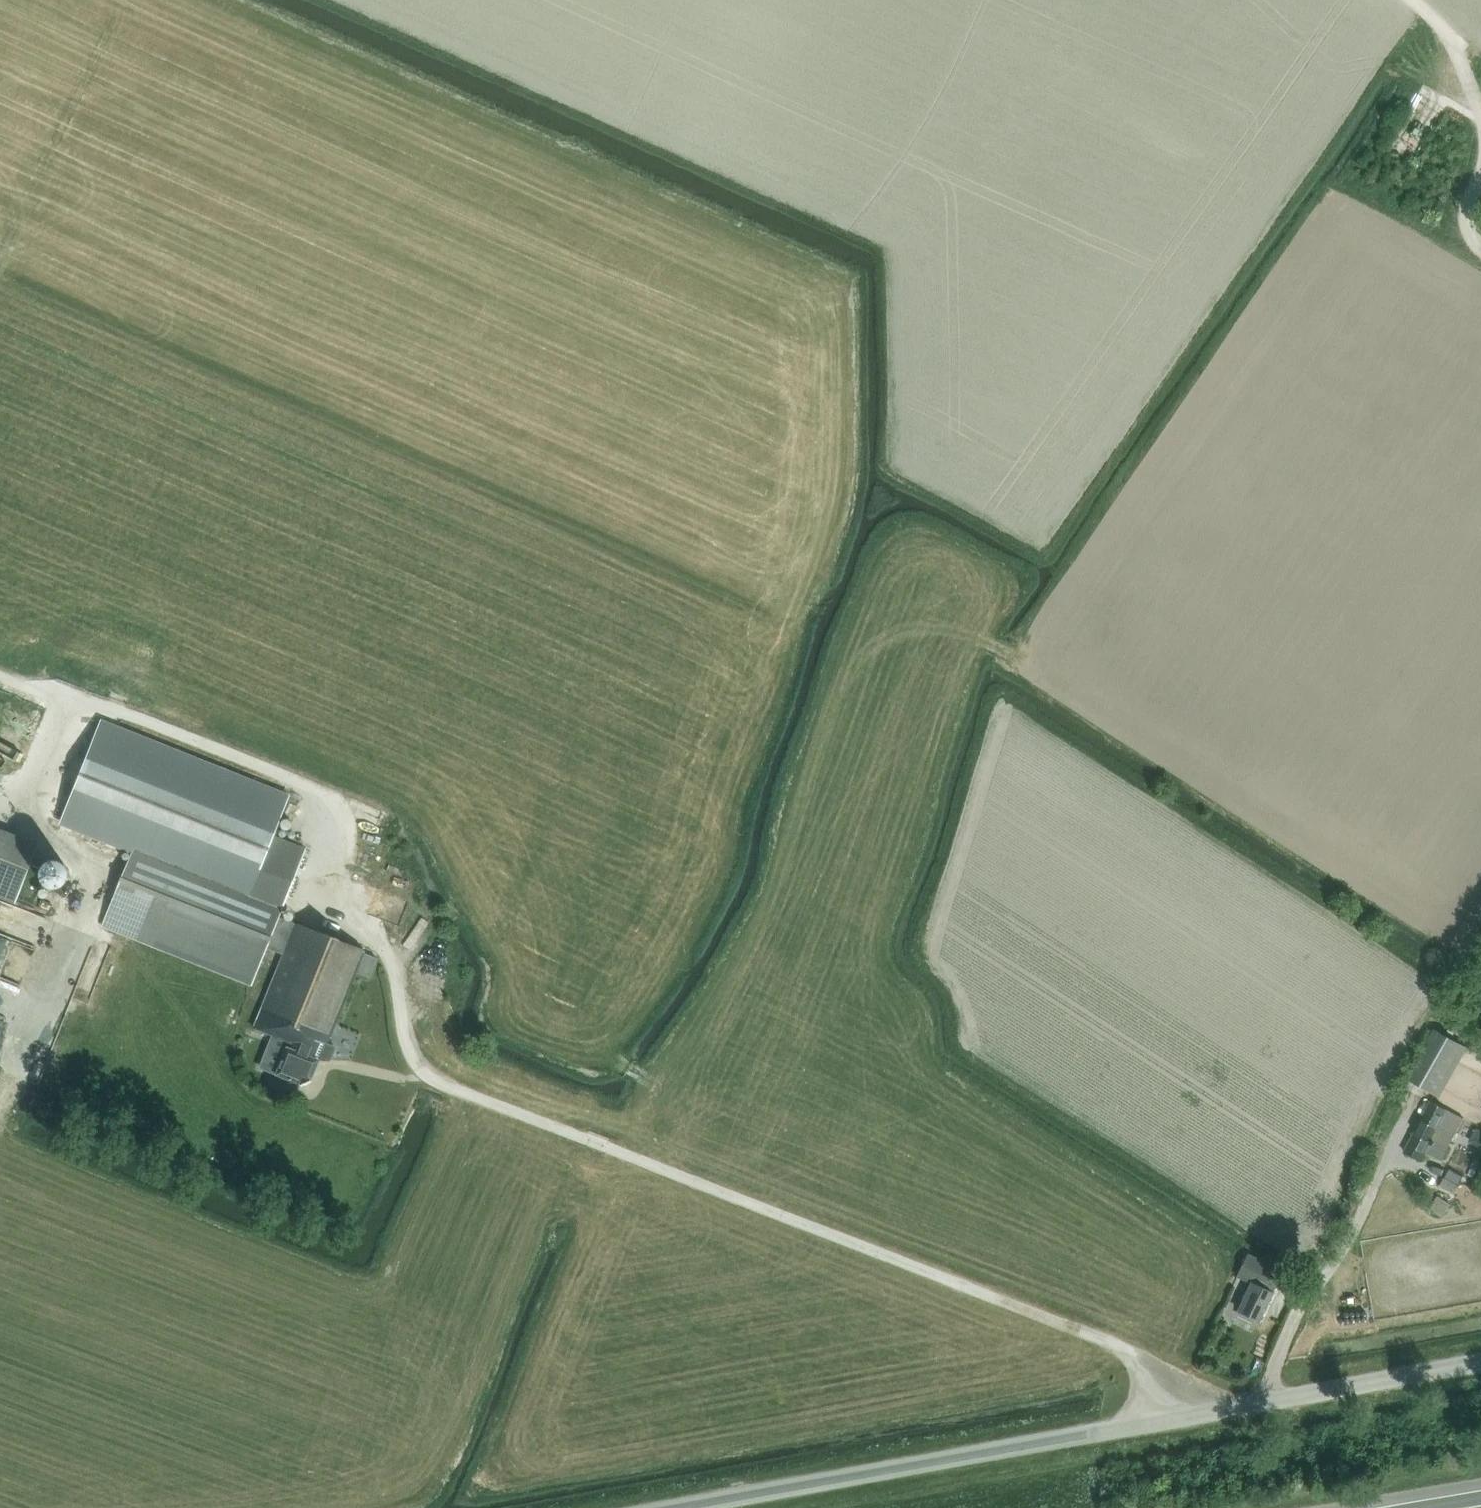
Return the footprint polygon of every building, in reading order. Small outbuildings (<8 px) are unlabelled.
[(89,753),(61,822),(133,851),(102,926),(119,932),(250,984),(251,985),(266,947),(283,954),(254,1027),(274,1035),(261,1068),(276,1074),(301,1084),(310,1080),(318,1059),(329,1059),(335,1047),(327,1043),(356,971),(369,977),(376,958),(363,953),(364,950),(295,923),(278,917),(288,891),(305,848),(273,834),(288,796),(208,765),(113,727),(101,722),(101,723),(89,753)] [(15,903),(39,843),(0,828),(0,897),(15,903)] [(1435,1094),(1463,1044),(1435,1028),(1407,1078),(1435,1094)] [(1442,1160),(1464,1118),(1431,1101),(1405,1152),(1422,1160),(1426,1152),(1442,1160)] [(1458,1184),(1462,1176),(1449,1169),(1445,1177),(1458,1184)] [(1459,1185),(1444,1177),(1439,1186),(1454,1194),(1459,1185)] [(1259,1320),(1277,1282),(1268,1278),(1273,1266),(1247,1254),(1236,1276),(1250,1283),(1237,1310),(1259,1320)]
